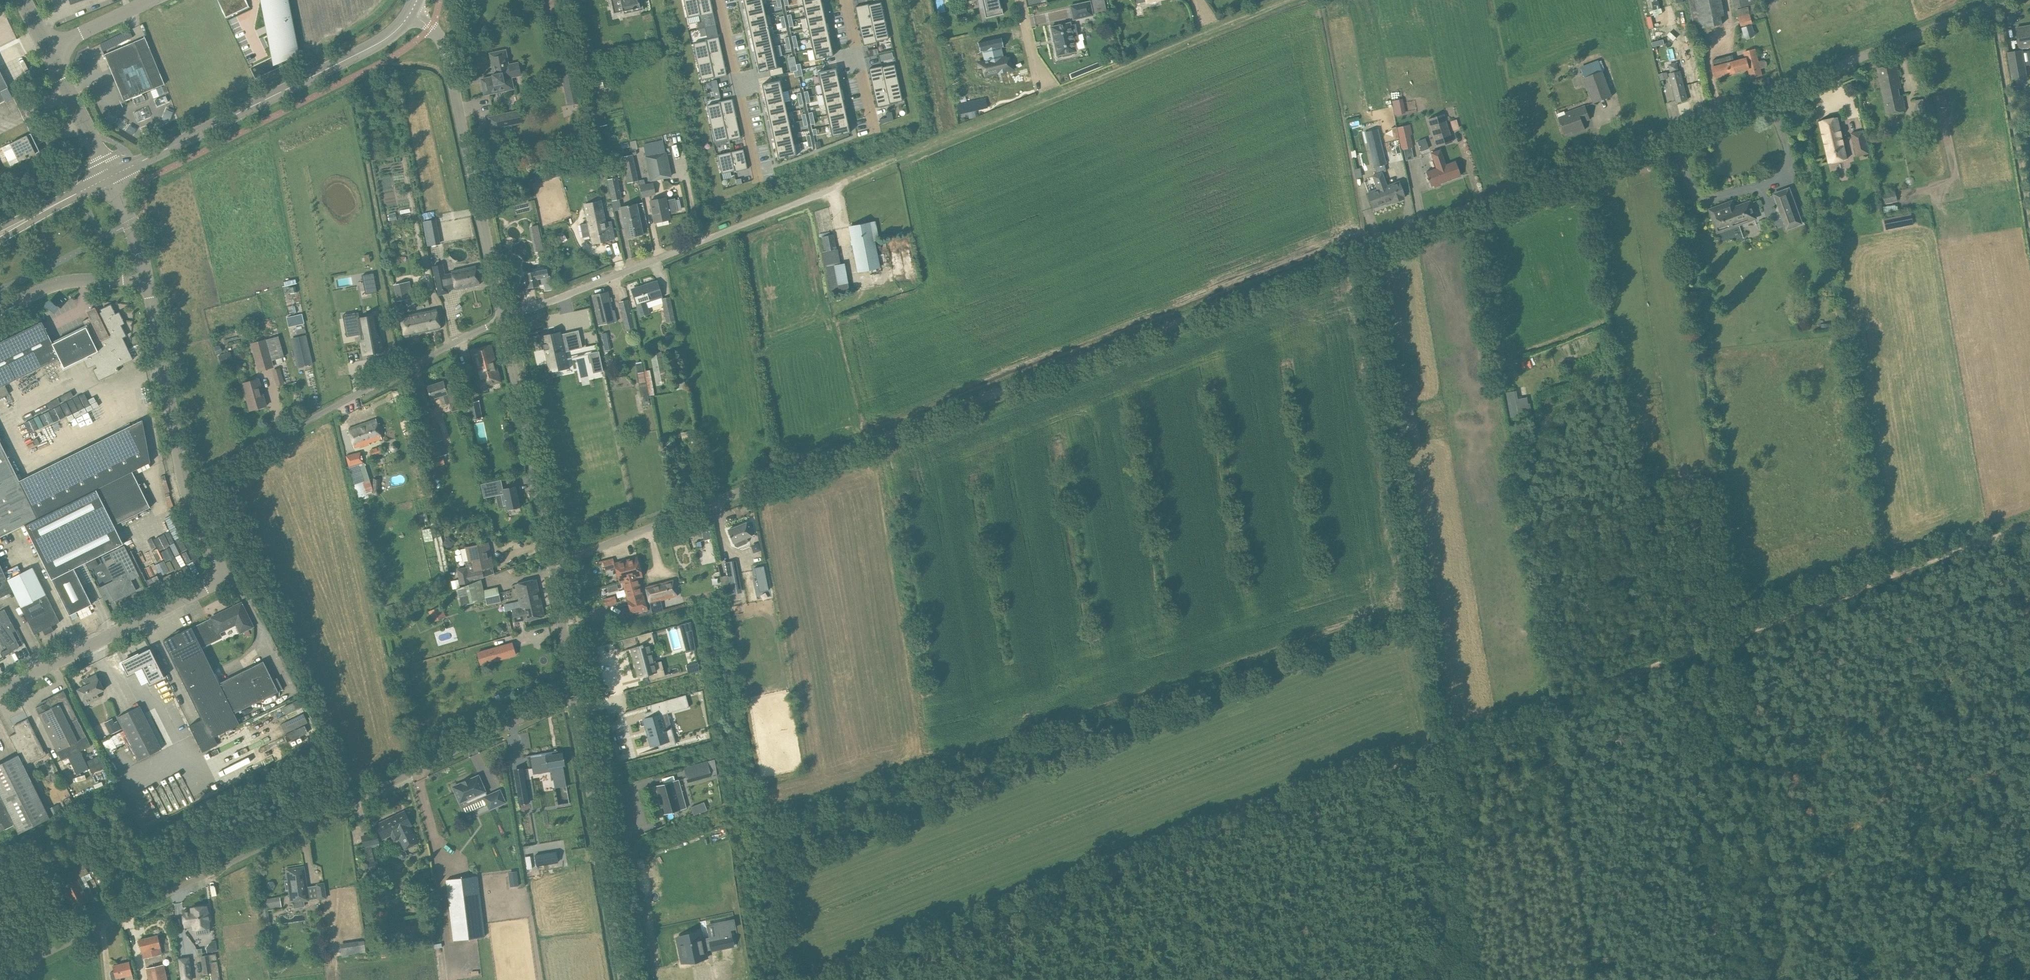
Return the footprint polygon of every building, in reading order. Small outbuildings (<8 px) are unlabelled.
[(225,18),(248,7),(245,0),(217,0),(225,18)] [(287,0),(263,0),(275,62),(297,53),(287,0)] [(616,2),(620,1),(623,11),(624,14),(644,10),(642,0),(638,1),(638,0),(615,0),(616,2)] [(687,18),(699,15),(700,16),(713,13),(710,0),(684,0),(687,18)] [(745,8),(768,3),(767,0),(743,0),(745,8)] [(1000,0),(982,0),(986,18),(1003,14),(1000,0)] [(1694,30),(1723,25),(1718,0),(1689,0),(1694,30)] [(1741,16),(1761,12),(1758,0),(1738,0),(1741,16)] [(1093,15),(1090,1),(1070,6),(1073,19),(1093,15)] [(822,2),(803,7),(806,17),(824,13),(822,2)] [(869,4),(855,7),(859,26),(885,20),(881,2),(869,5),(869,4)] [(1099,11),(1108,10),(1106,2),(1098,3),(1099,11)] [(768,3),(745,8),(747,19),(770,14),(770,13),(768,3)] [(824,13),(806,17),(808,28),(826,24),(824,13)] [(770,14),(747,19),(750,29),(773,24),(770,14)] [(885,20),(859,26),(864,45),(877,42),(877,41),(889,39),(885,20)] [(1070,24),(1070,23),(1069,23),(1052,27),(1052,26),(1051,27),(1051,28),(1057,54),(1057,55),(1058,55),(1062,54),(1063,56),(1072,55),(1071,52),(1075,51),(1076,51),(1076,50),(1072,34),(1077,33),(1075,24),(1070,26),(1070,24)] [(773,24),(750,29),(752,40),(772,35),(770,35),(768,26),(773,25),(773,24)] [(826,24),(808,28),(810,38),(828,34),(826,24)] [(2016,28),(2020,48),(2029,46),(2029,26),(2016,28)] [(828,34),(810,38),(812,49),(831,45),(828,34)] [(772,35),(752,40),(754,50),(775,46),(772,35)] [(135,41),(105,54),(124,101),(165,84),(145,37),(135,41)] [(705,41),(693,43),(697,62),(723,56),(718,37),(705,40),(705,41)] [(1001,37),(1001,38),(979,43),(979,42),(978,42),(980,52),(982,51),(985,61),(979,62),(979,63),(980,67),(982,67),(984,76),(998,73),(1007,71),(1014,69),(1012,64),(1010,65),(1009,58),(1005,58),(1005,57),(1006,57),(1006,56),(1003,57),(1001,47),(1003,46),(1003,47),(1003,46),(1001,37)] [(1655,52),(1666,50),(1664,40),(1654,42),(1655,52)] [(101,45),(77,53),(84,76),(109,68),(101,45)] [(831,45),(812,49),(815,60),(833,56),(831,45)] [(775,46),(754,50),(757,61),(777,56),(775,46)] [(1758,62),(1755,49),(1744,52),(1746,58),(1749,69),(1751,78),(1762,75),(1760,69),(1766,67),(1767,65),(1766,61),(1764,60),(1758,62)] [(2027,78),(2022,50),(2008,52),(2013,80),(2027,78)] [(505,63),(503,51),(490,53),(494,74),(492,74),(493,80),(482,82),(485,94),(507,90),(507,87),(513,86),(511,77),(519,75),(516,63),(508,65),(508,62),(505,63)] [(1715,78),(1749,69),(1746,58),(1735,61),(1733,55),(1712,60),(1714,66),(1712,67),(1715,78)] [(723,56),(697,62),(701,80),(713,77),(713,78),(727,75),(723,56)] [(777,56),(757,61),(759,72),(769,70),(770,76),(783,73),(782,67),(780,67),(777,56)] [(794,56),(788,58),(791,71),(793,71),(797,70),(796,64),(794,56)] [(882,66),(869,69),(873,88),(899,82),(895,64),(883,67),(882,66)] [(1901,88),(1896,64),(1877,68),(1887,114),(1906,110),(1902,95),(1899,95),(1898,89),(1901,88)] [(836,68),(818,72),(820,83),(838,79),(836,68)] [(0,91),(8,87),(0,70),(0,91)] [(1585,78),(1594,103),(1612,96),(1602,71),(1585,78)] [(1676,102),(1687,99),(1680,71),(1669,74),(1676,102)] [(585,102),(579,72),(562,75),(569,105),(585,102)] [(602,76),(596,78),(598,88),(604,87),(602,76)] [(838,79),(820,83),(822,94),(841,90),(838,79)] [(780,81),(762,85),(764,96),(782,92),(780,81)] [(845,92),(851,94),(854,83),(848,82),(845,92)] [(899,82),(873,88),(877,107),(891,104),(891,103),(903,101),(899,82)] [(841,90),(822,94),(825,104),(843,100),(841,90)] [(782,92),(764,96),(766,106),(785,102),(782,92)] [(1936,120),(1931,97),(1916,100),(1918,109),(1920,109),(1921,114),(1919,114),(1921,124),(1936,120)] [(985,98),(957,104),(957,105),(958,104),(960,112),(970,110),(970,111),(987,107),(985,98)] [(719,103),(707,105),(711,124),(736,118),(732,99),(718,102),(719,103)] [(843,100),(825,104),(827,115),(845,111),(843,100)] [(785,102),(766,106),(769,117),(787,113),(785,102)] [(1590,119),(1586,106),(1573,110),(1573,112),(1559,118),(1565,134),(1578,129),(1579,131),(1585,129),(1583,122),(1590,119)] [(970,110),(968,110),(969,119),(976,117),(975,110),(970,111),(970,110)] [(845,111),(827,115),(829,125),(848,121),(845,111)] [(508,113),(505,113),(488,117),(491,129),(508,126),(511,125),(508,113)] [(787,113),(769,117),(771,127),(789,123),(787,113)] [(1452,142),(1443,114),(1428,119),(1437,146),(1452,142)] [(1848,158),(1838,117),(1819,122),(1828,163),(1848,158)] [(736,118),(711,124),(715,142),(727,139),(727,140),(741,137),(736,118)] [(848,121),(829,125),(832,136),(850,132),(848,121)] [(789,123),(771,127),(773,138),(792,134),(789,123)] [(1398,128),(1402,150),(1413,147),(1410,135),(1411,135),(1409,125),(1398,128)] [(1380,139),(1377,129),(1366,132),(1374,167),(1386,164),(1383,153),(1380,139)] [(1869,153),(1864,130),(1851,133),(1854,145),(1857,156),(1869,153)] [(10,143),(2,147),(11,165),(19,161),(40,151),(40,150),(35,142),(32,136),(31,133),(22,137),(10,143)] [(792,134),(773,138),(776,148),(794,144),(792,134)] [(1428,138),(1417,141),(1420,152),(1431,149),(1428,138)] [(651,180),(671,176),(663,140),(644,144),(651,180)] [(794,144),(776,148),(778,159),(796,155),(794,144)] [(743,149),(718,155),(722,174),(734,171),(734,172),(747,169),(743,149)] [(1440,150),(1431,153),(1431,154),(1436,168),(1426,172),(1427,176),(1428,178),(1427,178),(1428,181),(1429,180),(1431,186),(1434,185),(1436,186),(1439,185),(1440,183),(1461,175),(1455,161),(1445,165),(1440,150)] [(378,151),(371,152),(372,159),(379,158),(378,151)] [(633,155),(623,157),(627,175),(637,173),(633,155)] [(1386,186),(1381,173),(1372,176),(1377,189),(1367,193),(1372,208),(1391,201),(1392,202),(1404,198),(1403,196),(1404,196),(1399,182),(1386,186)] [(608,179),(613,201),(619,199),(622,199),(617,177),(608,179)] [(656,195),(653,183),(640,185),(642,198),(656,195)] [(1803,224),(1789,187),(1773,193),(1786,230),(1803,224)] [(1898,201),(1895,190),(1882,193),(1885,204),(1898,201)] [(605,222),(600,194),(586,197),(588,203),(584,204),(593,243),(609,240),(609,239),(615,238),(611,221),(605,222)] [(665,197),(650,201),(655,222),(670,219),(669,214),(678,212),(675,198),(666,200),(665,197)] [(1734,209),(1732,203),(1711,210),(1718,229),(1729,225),(1730,226),(1755,217),(1749,203),(1734,209)] [(636,204),(621,207),(627,238),(643,235),(636,204)] [(1902,215),(1884,218),(1886,230),(1904,226),(1902,215)] [(432,220),(424,222),(428,246),(437,244),(432,220)] [(879,240),(875,222),(849,227),(858,272),(880,267),(874,241),(879,240)] [(538,224),(531,226),(534,238),(541,236),(538,224)] [(1842,242),(1840,228),(1831,229),(1833,243),(1842,242)] [(837,249),(834,234),(822,236),(825,251),(822,252),(825,267),(826,266),(831,293),(839,291),(839,293),(850,292),(848,282),(838,284),(834,265),(840,264),(838,249),(837,249)] [(442,264),(433,266),(434,273),(439,295),(449,293),(448,289),(449,289),(455,288),(455,289),(480,284),(476,266),(451,271),(452,273),(446,274),(445,275),(444,271),(442,264)] [(548,276),(546,269),(525,274),(528,287),(544,284),(545,291),(553,289),(550,276),(548,276)] [(374,273),(362,275),(365,294),(377,292),(374,274),(374,273)] [(411,281),(394,284),(398,301),(415,297),(411,281)] [(657,282),(632,289),(637,304),(641,316),(649,313),(647,307),(662,302),(666,322),(675,320),(670,297),(662,299),(657,282)] [(609,298),(608,291),(592,295),(596,311),(599,325),(617,321),(614,310),(612,311),(610,301),(612,300),(611,297),(609,298)] [(49,305),(53,311),(64,304),(61,298),(49,305)] [(634,327),(627,300),(619,302),(626,329),(634,327)] [(60,358),(64,366),(83,357),(88,368),(95,364),(97,368),(93,370),(99,380),(119,370),(117,367),(133,359),(123,338),(126,336),(121,325),(125,323),(119,312),(116,314),(111,304),(101,309),(102,312),(97,314),(99,317),(92,321),(94,325),(53,344),(42,321),(0,342),(0,387),(60,358)] [(441,328),(437,309),(400,316),(404,336),(441,328)] [(304,322),(302,314),(287,317),(289,326),(304,322)] [(382,351),(375,315),(359,318),(360,321),(344,324),(347,337),(362,334),(366,353),(382,351)] [(550,334),(541,336),(543,342),(543,344),(544,347),(544,348),(544,349),(546,349),(549,362),(551,371),(559,369),(567,367),(565,359),(567,359),(567,358),(565,359),(564,352),(582,348),(582,347),(580,347),(579,341),(581,340),(566,343),(565,335),(555,337),(556,337),(555,337),(553,338),(552,336),(552,338),(551,338),(550,334)] [(309,346),(306,335),(291,338),(297,367),(312,364),(309,346)] [(284,357),(278,336),(252,343),(259,370),(273,366),(271,360),(284,357)] [(220,345),(214,347),(218,355),(223,352),(220,345)] [(499,378),(490,345),(472,350),(478,373),(475,374),(478,383),(499,378)] [(599,351),(590,353),(592,363),(593,363),(594,370),(595,372),(593,372),(593,373),(603,371),(599,351)] [(668,383),(662,351),(650,353),(657,385),(668,383)] [(224,353),(218,355),(221,364),(227,362),(224,353)] [(642,361),(635,362),(641,397),(643,396),(644,401),(649,400),(647,384),(644,371),(643,371),(642,361)] [(283,383),(279,368),(274,370),(278,384),(283,383)] [(267,405),(259,379),(242,384),(250,410),(267,405)] [(443,381),(427,386),(431,399),(440,396),(443,405),(443,406),(457,401),(454,391),(447,393),(443,381)] [(1519,401),(1517,390),(1506,392),(1510,417),(1532,413),(1530,403),(1524,404),(1523,400),(1519,401)] [(84,398),(91,423),(103,420),(96,395),(84,398)] [(1539,399),(1543,408),(1553,404),(1550,395),(1539,399)] [(479,401),(468,403),(468,406),(464,407),(466,419),(471,418),(471,421),(483,418),(479,401)] [(369,442),(383,437),(376,418),(365,422),(365,423),(361,425),(361,424),(348,428),(355,447),(359,446),(360,448),(370,445),(369,442)] [(442,438),(436,418),(426,421),(433,441),(442,438)] [(24,525),(61,507),(133,471),(151,462),(143,420),(20,481),(0,441),(0,537),(24,525)] [(417,432),(415,426),(405,429),(407,435),(417,432)] [(447,454),(443,439),(429,443),(433,458),(447,454)] [(381,446),(371,449),(373,456),(383,453),(381,446)] [(364,462),(361,452),(346,455),(349,466),(364,462)] [(445,464),(443,456),(433,458),(435,466),(445,464)] [(61,507),(24,525),(65,606),(70,615),(92,604),(74,568),(124,543),(114,525),(150,507),(133,471),(61,507)] [(498,480),(481,484),(483,495),(500,491),(498,480)] [(520,506),(516,487),(503,489),(507,509),(520,506)] [(426,512),(420,514),(422,522),(429,520),(426,512)] [(728,530),(733,542),(735,546),(737,547),(747,543),(748,540),(746,537),(754,534),(749,521),(728,530)] [(448,536),(442,543),(447,547),(453,539),(448,536)] [(466,566),(456,569),(458,579),(460,585),(474,581),(473,579),(483,577),(481,568),(493,566),(488,543),(474,546),(465,547),(468,561),(472,560),(474,571),(468,572),(466,566)] [(111,552),(102,557),(104,562),(114,557),(117,563),(107,568),(113,580),(106,584),(114,601),(136,590),(131,579),(139,575),(125,545),(111,552)] [(637,557),(614,563),(616,568),(620,582),(622,581),(628,580),(627,577),(637,574),(637,573),(641,572),(640,566),(637,557)] [(736,572),(733,561),(724,563),(726,574),(736,572)] [(764,565),(755,567),(760,591),(769,589),(764,565)] [(60,622),(33,568),(8,580),(34,634),(60,622)] [(622,581),(620,582),(623,581),(631,614),(633,618),(653,613),(651,608),(647,610),(643,595),(643,596),(637,574),(627,577),(628,580),(622,581)] [(458,579),(451,581),(453,589),(460,587),(460,585),(458,579)] [(536,579),(515,583),(519,600),(521,607),(541,602),(536,579)] [(501,602),(497,586),(483,589),(481,580),(456,589),(460,606),(486,600),(487,605),(501,602)] [(673,580),(646,587),(650,603),(661,600),(677,596),(673,580)] [(512,609),(511,609),(511,610),(512,610),(515,622),(524,620),(544,616),(541,602),(521,607),(512,609)] [(211,618),(192,627),(201,647),(222,637),(220,632),(228,628),(237,623),(241,632),(253,626),(246,612),(241,603),(211,617),(211,618)] [(446,616),(442,605),(429,611),(433,622),(446,616)] [(2,656),(10,652),(10,651),(20,646),(12,630),(15,629),(4,608),(0,610),(0,640),(3,646),(4,645),(6,649),(0,652),(2,656)] [(691,621),(680,624),(683,640),(694,637),(691,621)] [(192,627),(163,641),(203,722),(192,728),(190,725),(189,725),(198,744),(239,724),(234,713),(219,683),(201,647),(192,627)] [(228,629),(222,632),(225,638),(231,636),(228,629)] [(632,650),(639,676),(640,676),(639,673),(644,671),(647,670),(649,678),(650,678),(650,679),(651,679),(670,674),(670,673),(665,675),(661,661),(654,663),(650,645),(655,644),(652,632),(659,631),(658,630),(638,635),(638,636),(641,646),(633,648),(632,648),(632,649),(632,650)] [(512,643),(478,653),(481,664),(504,658),(515,654),(514,649),(512,643)] [(150,648),(122,662),(128,675),(142,667),(150,684),(165,676),(150,648)] [(264,661),(219,683),(234,713),(243,709),(263,699),(283,688),(277,677),(273,679),(270,674),(268,670),(264,661)] [(698,663),(686,665),(688,673),(700,670),(698,662),(697,662),(698,663)] [(104,690),(96,675),(89,678),(91,683),(78,689),(85,705),(99,698),(97,693),(104,690)] [(512,697),(509,690),(499,695),(503,702),(512,697)] [(78,719),(64,691),(42,701),(44,704),(36,708),(43,723),(62,760),(91,746),(78,719)] [(689,707),(685,695),(650,704),(652,711),(645,713),(646,718),(643,719),(651,746),(659,743),(660,748),(675,744),(671,729),(666,730),(662,714),(689,707)] [(288,719),(308,711),(303,699),(284,706),(288,719)] [(161,749),(139,706),(118,717),(140,760),(161,749)] [(305,720),(308,728),(314,726),(309,712),(297,716),(299,720),(295,721),(298,730),(302,728),(299,722),(305,720)] [(267,723),(271,731),(286,723),(284,720),(288,718),(286,714),(267,723)] [(15,746),(24,765),(31,761),(35,759),(36,757),(35,756),(44,752),(28,719),(13,726),(23,747),(17,750),(15,746)] [(117,721),(107,726),(111,734),(121,729),(117,721)] [(15,746),(10,735),(10,736),(19,754),(0,764),(0,795),(12,820),(14,824),(19,833),(50,818),(24,765),(15,746)] [(536,754),(530,755),(533,768),(538,767),(539,772),(553,770),(554,779),(556,787),(567,786),(565,779),(563,766),(565,765),(563,752),(553,754),(553,752),(554,752),(554,751),(536,754)] [(107,765),(101,753),(86,761),(92,773),(107,765)] [(76,760),(74,755),(57,763),(62,774),(67,772),(64,766),(76,760)] [(707,761),(684,768),(688,782),(711,776),(707,761)] [(518,768),(513,769),(514,771),(519,804),(529,803),(524,769),(523,767),(519,768),(518,768)] [(453,786),(460,802),(469,799),(471,803),(479,799),(479,800),(484,797),(489,810),(506,802),(500,790),(487,795),(485,791),(486,791),(479,775),(470,779),(469,778),(461,782),(462,783),(453,786)] [(655,786),(663,814),(664,814),(664,813),(686,807),(686,808),(687,808),(679,779),(678,779),(678,780),(656,786),(655,786)] [(14,824),(12,820),(0,795),(0,832),(5,829),(14,824)] [(693,805),(695,814),(709,810),(706,801),(693,805)] [(49,810),(52,817),(61,812),(57,806),(49,810)] [(411,825),(404,811),(376,824),(383,838),(391,834),(394,840),(399,838),(404,850),(418,843),(410,825),(411,825)] [(379,843),(377,833),(362,836),(364,846),(369,871),(380,869),(378,860),(374,861),(371,844),(379,843)] [(68,869),(53,840),(39,847),(54,876),(68,869)] [(399,851),(398,855),(399,858),(402,859),(406,858),(407,854),(405,851),(402,850),(399,851)] [(556,851),(535,855),(537,865),(558,862),(556,851)] [(89,872),(85,863),(73,869),(73,868),(58,875),(62,885),(74,908),(89,900),(95,897),(83,875),(89,872)] [(285,881),(287,891),(289,890),(290,903),(293,902),(294,908),(305,906),(304,901),(309,900),(304,866),(286,869),(288,881),(285,881)] [(380,871),(370,873),(372,882),(382,880),(380,871)] [(478,887),(477,876),(446,880),(448,892),(454,940),(485,936),(478,887)] [(327,898),(324,882),(316,883),(318,900),(327,898)] [(737,896),(726,898),(728,911),(739,910),(737,896)] [(279,897),(259,900),(260,910),(281,907),(279,897)] [(208,913),(207,905),(192,907),(192,909),(183,910),(185,926),(194,925),(194,929),(210,927),(209,919),(210,919),(210,913),(208,913)] [(389,919),(388,911),(376,912),(377,920),(389,919)] [(685,944),(680,945),(684,962),(707,957),(706,949),(711,947),(712,950),(733,946),(728,920),(715,923),(717,936),(709,938),(710,941),(704,943),(702,932),(683,936),(685,944)] [(421,924),(406,926),(405,921),(390,924),(393,941),(423,936),(421,924)] [(160,945),(157,936),(139,940),(142,950),(144,958),(162,954),(160,947),(160,945)] [(217,951),(215,940),(213,940),(209,943),(206,947),(207,952),(217,951)] [(359,941),(352,942),(354,954),(361,953),(359,941)] [(216,953),(201,956),(204,974),(210,973),(211,979),(220,979),(217,961),(210,963),(210,961),(217,959),(216,953)] [(189,957),(180,959),(182,979),(186,979),(191,979),(189,957)] [(129,962),(113,966),(114,971),(110,972),(112,979),(121,979),(120,977),(132,974),(129,962)] [(164,964),(145,968),(148,979),(168,979),(164,964)] [(686,964),(673,967),(676,979),(690,979),(689,979),(686,964)]
